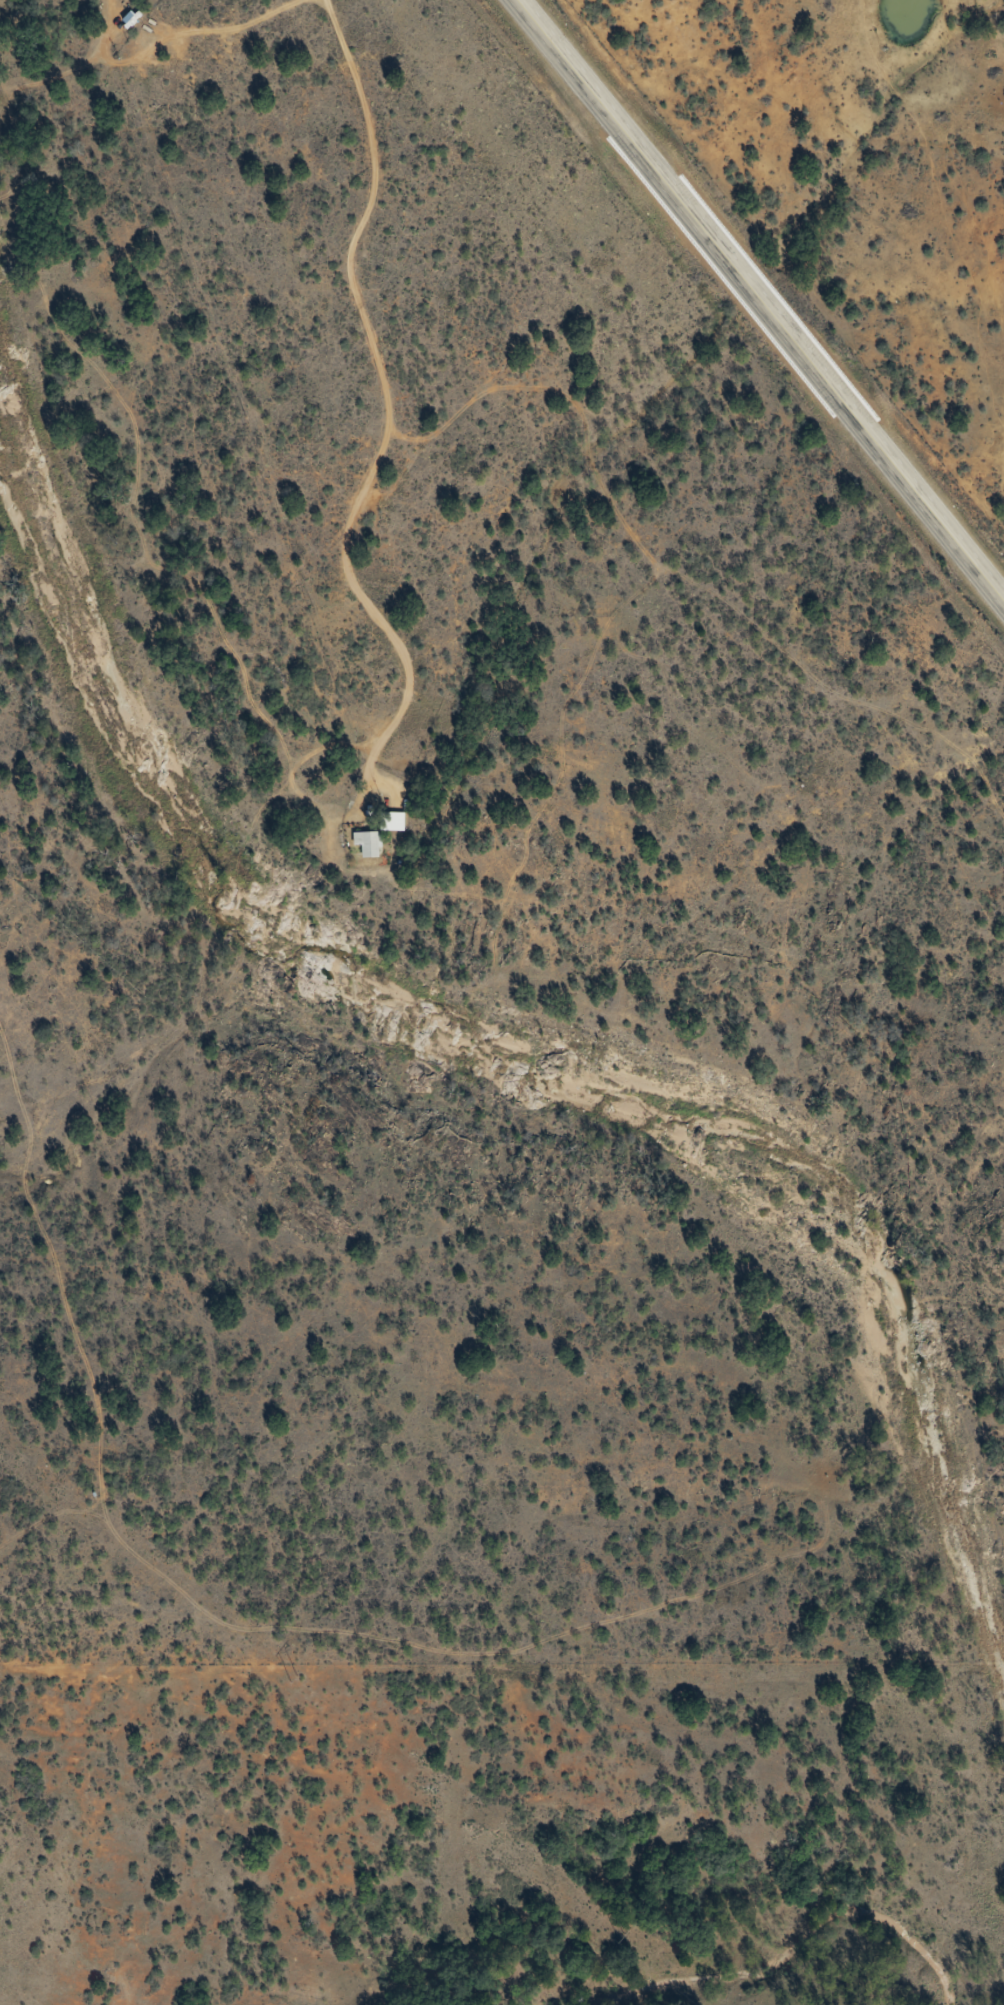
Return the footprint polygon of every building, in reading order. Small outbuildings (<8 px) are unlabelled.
[(382,858),(382,833),(355,833),(355,846),(363,846),(363,858),(382,858)]
